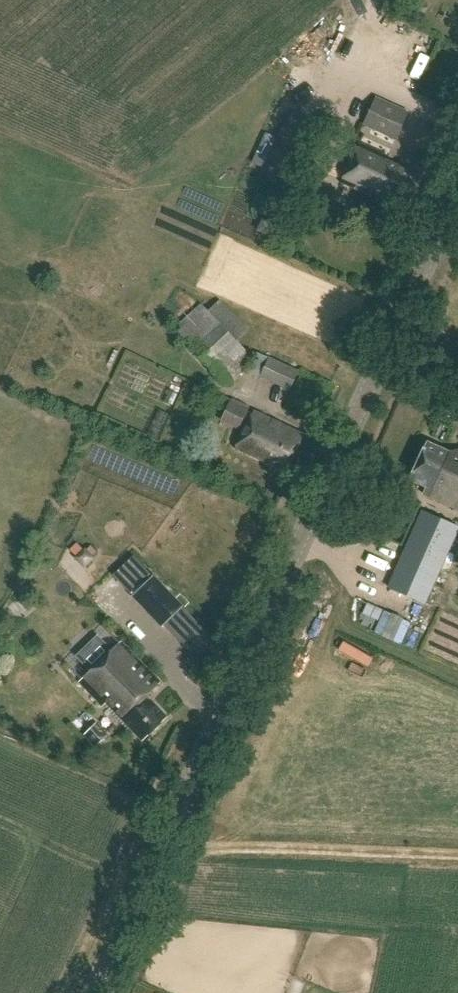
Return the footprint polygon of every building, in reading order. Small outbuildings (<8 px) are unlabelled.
[(277,100),(290,109),(297,98),(285,89),(277,100)] [(408,112),(376,97),(363,127),(395,141),(408,112)] [(319,128),(282,110),(275,126),(283,129),(260,178),(289,191),(319,128)] [(388,156),(359,144),(342,182),(400,207),(401,203),(408,206),(423,171),(400,161),(398,166),(386,161),(388,156)] [(248,331),(219,300),(208,311),(202,304),(176,329),(229,385),(255,360),(237,341),(248,331)] [(298,370),(258,354),(249,374),(290,391),(298,370)] [(249,408),(231,399),(221,421),(238,429),(249,408)] [(304,434),(254,410),(236,446),(286,471),(304,434)] [(427,444),(411,479),(426,487),(423,494),(457,510),(457,451),(450,455),(427,444)] [(423,511),(389,587),(425,604),(457,530),(457,527),(423,511)] [(155,577),(133,598),(162,629),(185,608),(155,577)] [(161,682),(122,641),(82,679),(121,722),(123,720),(142,740),(167,717),(147,695),(161,682)] [(109,734),(99,723),(85,735),(96,747),(109,734)]
